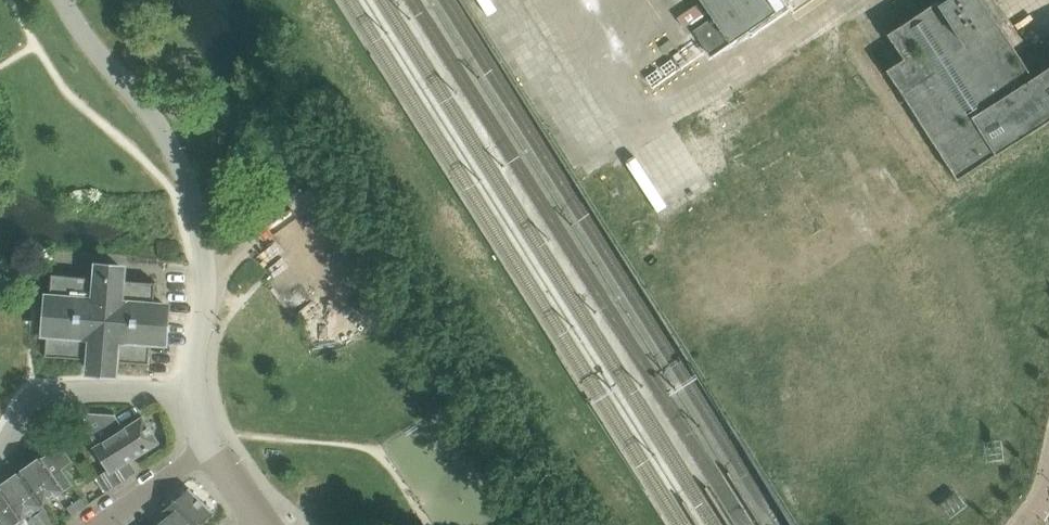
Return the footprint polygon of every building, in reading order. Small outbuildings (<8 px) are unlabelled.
[(713,17),(693,31),(711,56),(791,0),(701,0),(713,17)] [(916,117),(915,117),(916,120),(917,119),(931,141),(930,142),(932,144),(933,144),(946,165),(945,166),(947,169),(948,168),(955,179),(994,155),(996,154),(1008,146),(1008,147),(1010,145),(1028,133),(1029,135),(1031,134),(1030,133),(1033,131),(1033,130),(1039,126),(1040,127),(1043,126),(1045,125),(1044,123),(1048,120),(1048,67),(1044,71),(1043,70),(1041,72),(1042,72),(1034,77),(1032,78),(1029,74),(1029,75),(1021,61),(1019,57),(1018,57),(1013,49),(1014,49),(1011,45),(1002,32),(1003,32),(1000,27),(999,27),(997,24),(998,23),(996,21),(992,14),(990,12),(985,5),(986,4),(984,2),(982,0),(936,0),(937,1),(888,34),(903,58),(902,58),(903,60),(887,70),(900,92),(899,93),(901,96),(902,95),(916,117)] [(700,3),(677,18),(683,27),(706,11),(700,3)] [(157,289),(157,285),(156,285),(156,284),(156,283),(154,282),(154,283),(122,280),(123,270),(123,271),(123,269),(121,269),(100,267),(98,267),(98,269),(97,278),(65,276),(66,275),(64,275),(63,275),(54,274),(52,274),(52,276),(51,297),(49,297),(49,299),(48,311),(49,311),(48,320),(47,320),(46,332),(46,333),(48,334),(46,355),(45,355),(45,357),(47,357),(47,356),(57,357),(59,358),(59,357),(91,359),(90,369),(90,371),(91,371),(91,370),(113,372),(113,373),(115,373),(115,371),(115,361),(148,364),(150,364),(150,363),(149,363),(151,341),(162,342),(162,343),(164,343),(164,341),(166,308),(167,308),(167,306),(165,306),(154,306),(155,289),(157,289)] [(97,446),(95,447),(109,469),(97,477),(106,492),(137,472),(130,461),(159,443),(143,417),(124,429),(116,414),(85,412),(85,426),(97,446)] [(56,436),(43,445),(49,453),(21,473),(43,506),(73,485),(62,469),(73,461),(56,436)] [(0,488),(0,514),(7,524),(15,524),(27,517),(33,524),(57,524),(43,506),(21,473),(0,488)] [(158,524),(197,524),(213,513),(189,490),(165,510),(170,515),(158,524)]
